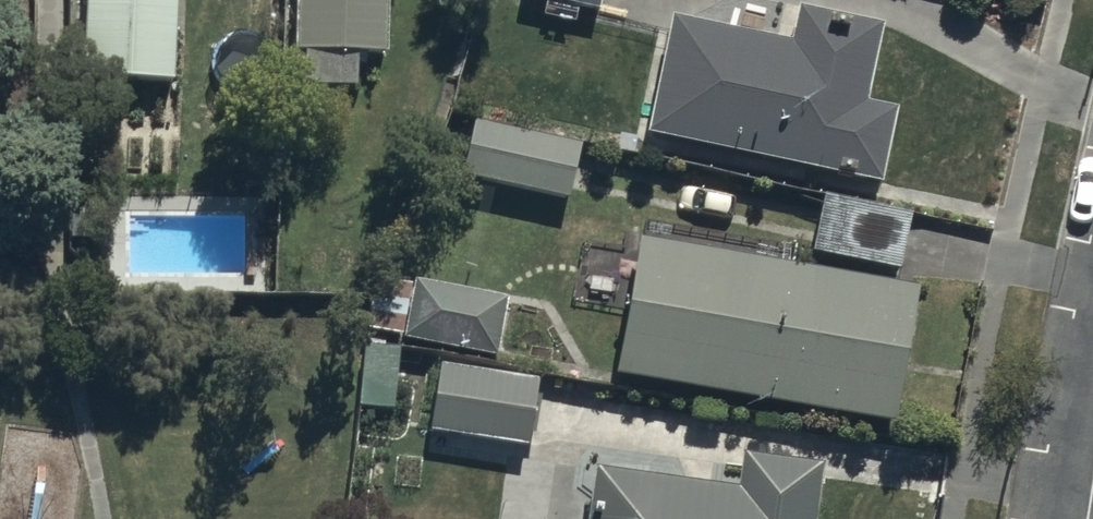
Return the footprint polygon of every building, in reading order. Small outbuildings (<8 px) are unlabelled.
[(91,127),(144,128),(145,89),(170,89),(171,0),(93,0),(91,127)] [(309,66),(389,67),(391,0),(310,0),(309,66)] [(598,14),(601,0),(533,0),(598,14)] [(680,35),(657,143),(882,190),(897,122),(869,116),(883,46),(801,28),(795,59),(680,35)] [(482,136),(472,185),(564,204),(574,155),(482,136)] [(817,194),(807,252),(899,273),(912,215),(817,194)] [(649,260),(627,385),(888,431),(910,306),(649,260)] [(425,295),(413,348),(498,366),(509,313),(425,295)] [(449,381),(439,438),(524,452),(534,395),(449,381)] [(605,518),(818,518),(822,488),(749,477),(744,509),(610,489),(605,518)]
